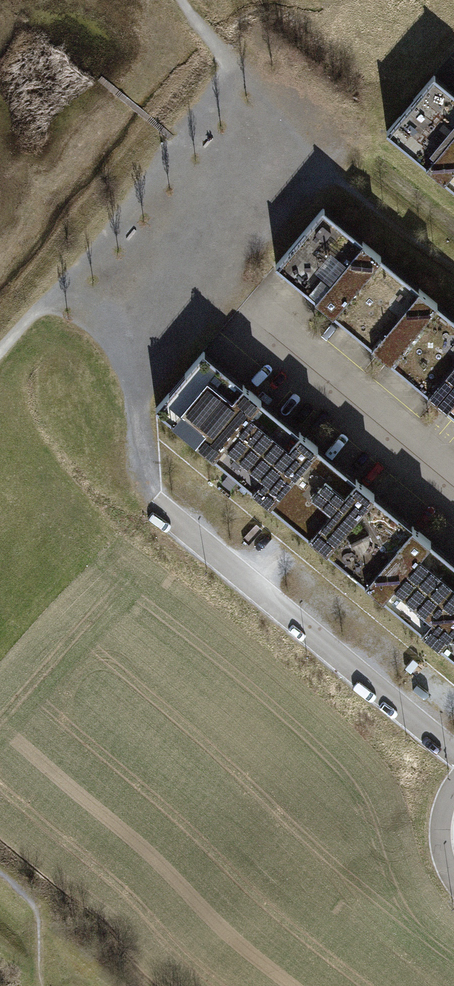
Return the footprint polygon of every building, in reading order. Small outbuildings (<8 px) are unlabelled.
[(453,167),(453,92),(433,75),(387,132),(443,180),(453,167)] [(443,180),(453,189),(453,167),(443,180)] [(338,312),(383,257),(327,212),(283,266),(338,312)] [(397,360),(442,306),(383,257),(338,312),(397,360)] [(453,405),(453,315),(442,306),(397,360),(453,406),(453,405)] [(210,350),(162,407),(222,457),(270,400),(210,350)] [(327,447),(270,400),(222,457),(279,504),(327,447)] [(381,492),(327,447),(279,504),(334,549),(381,492)] [(438,539),(381,492),(334,549),(391,596),(438,539)] [(391,596),(448,644),(453,637),(453,552),(438,539),(391,596)]
